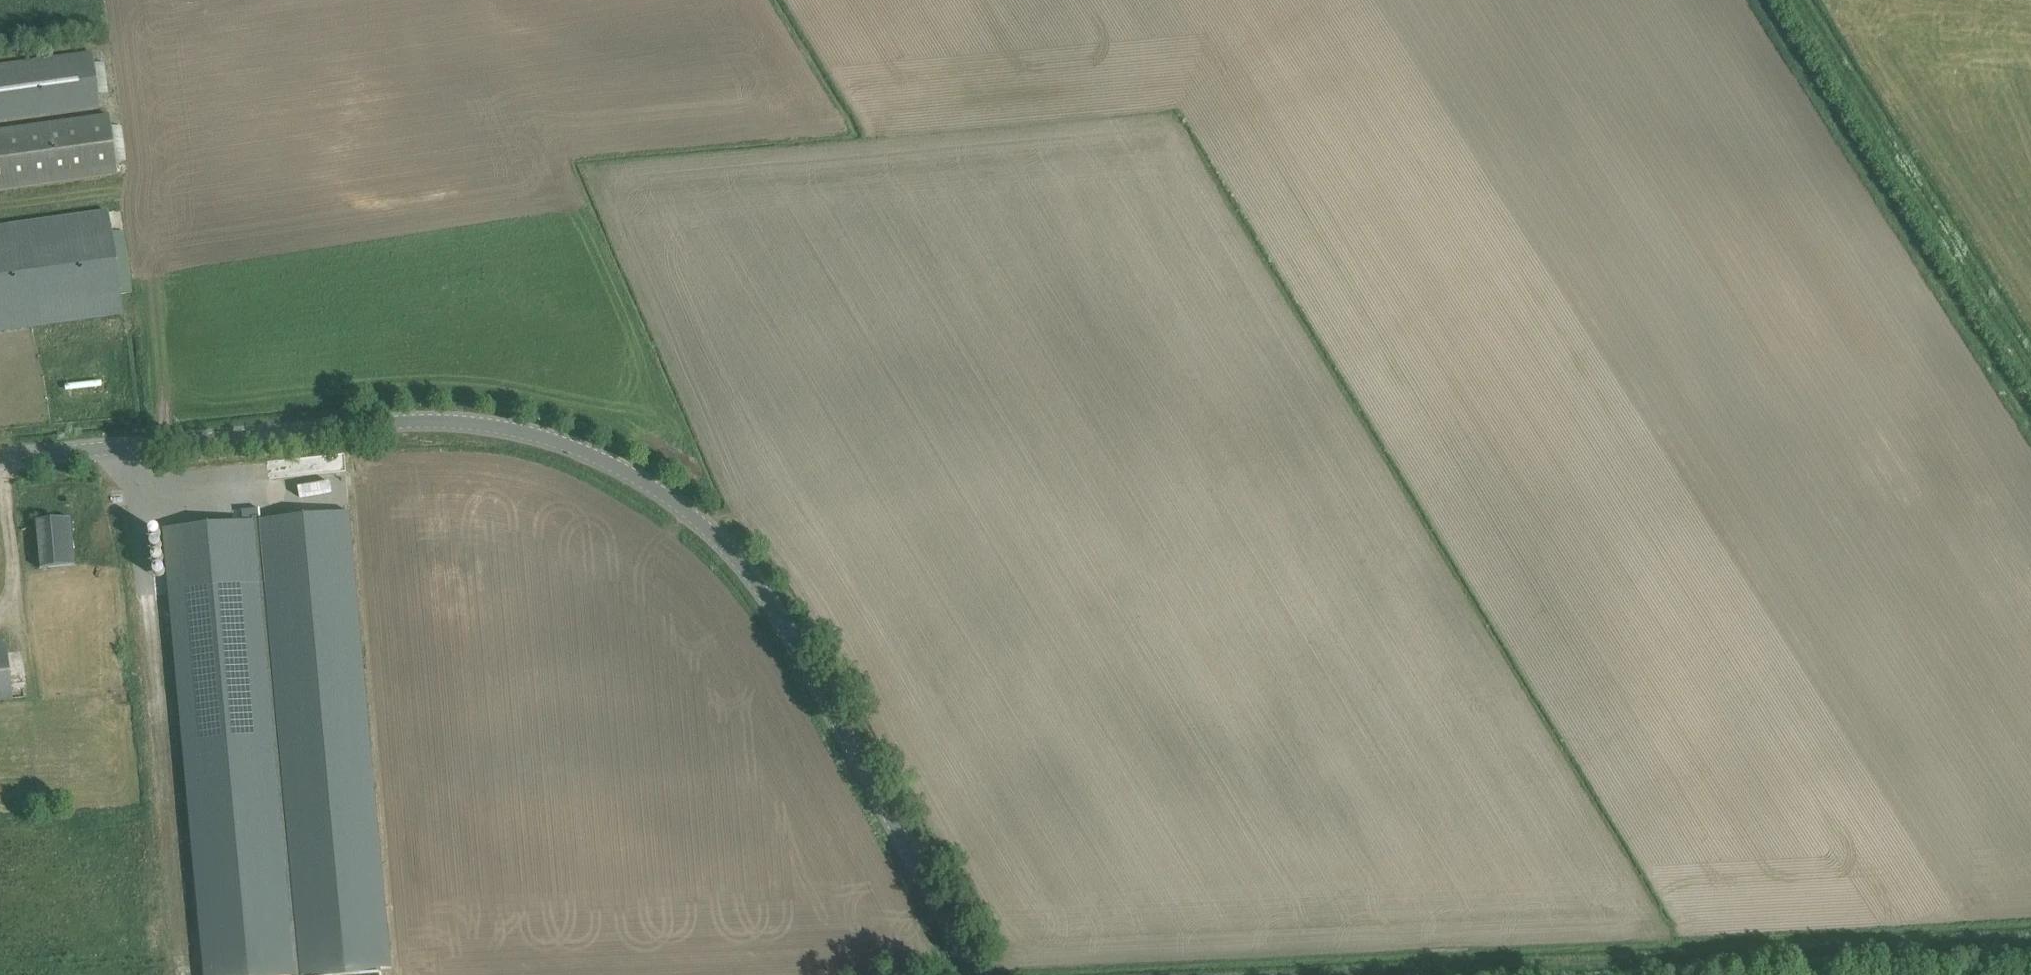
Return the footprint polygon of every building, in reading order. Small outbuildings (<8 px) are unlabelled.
[(98,108),(91,53),(0,65),(0,122),(98,108)] [(116,175),(108,115),(0,130),(0,191),(116,175)] [(127,312),(113,211),(0,227),(0,330),(127,312)] [(164,529),(205,974),(382,974),(381,969),(392,968),(350,512),(164,529)] [(39,569),(74,566),(69,518),(35,521),(39,569)] [(7,661),(5,641),(0,641),(0,700),(12,699),(7,661)]
